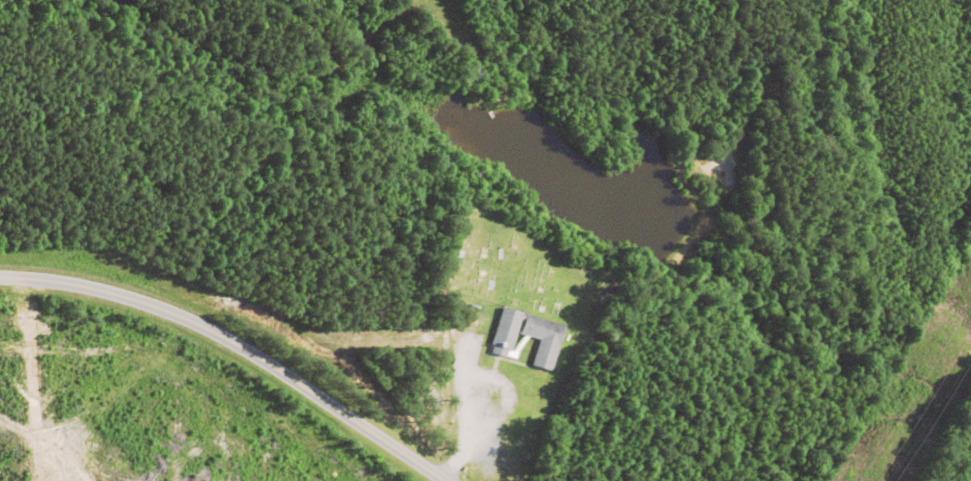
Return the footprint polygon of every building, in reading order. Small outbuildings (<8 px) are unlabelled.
[(501,307),(488,351),(508,357),(518,322),(520,323),(518,332),(540,338),(532,363),(548,368),(561,325),(501,307)]
